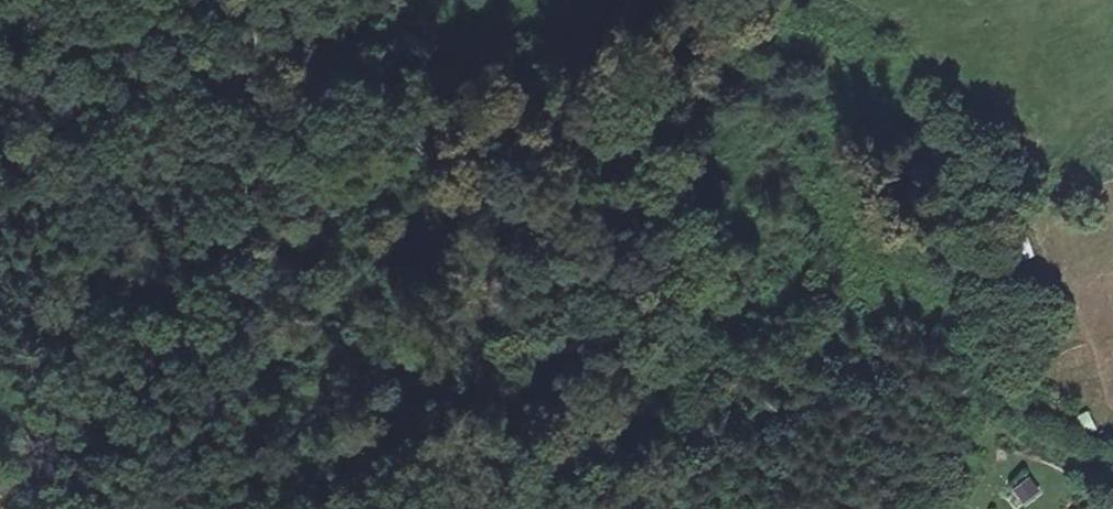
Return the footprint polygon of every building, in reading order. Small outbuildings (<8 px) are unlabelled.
[(1012,486),(1020,503),(1040,493),(1032,476),(1012,486)]
